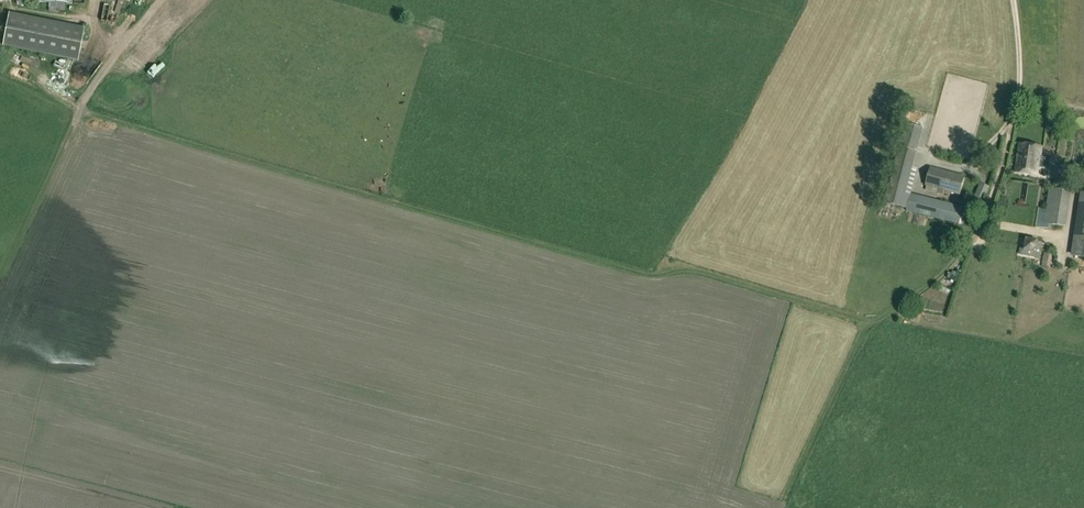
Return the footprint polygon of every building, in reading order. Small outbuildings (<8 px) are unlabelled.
[(85,28),(9,13),(2,47),(78,62),(85,28)] [(9,64),(6,72),(25,80),(28,73),(9,64)] [(963,208),(907,193),(922,129),(905,125),(899,147),(884,203),(907,209),(906,211),(959,225),(963,208)] [(1054,178),(1061,179),(1063,167),(1056,166),(1057,162),(1046,160),(1046,163),(1040,162),(1042,148),(1020,144),(1016,172),(1038,176),(1039,168),(1045,169),(1044,177),(1054,178)] [(931,169),(927,186),(960,194),(964,177),(931,169)] [(1044,223),(1062,226),(1067,191),(1048,188),(1044,223)] [(1082,194),(1073,257),(1083,258),(1083,194),(1082,194)] [(1023,239),(1021,255),(1039,258),(1042,242),(1023,239)]
